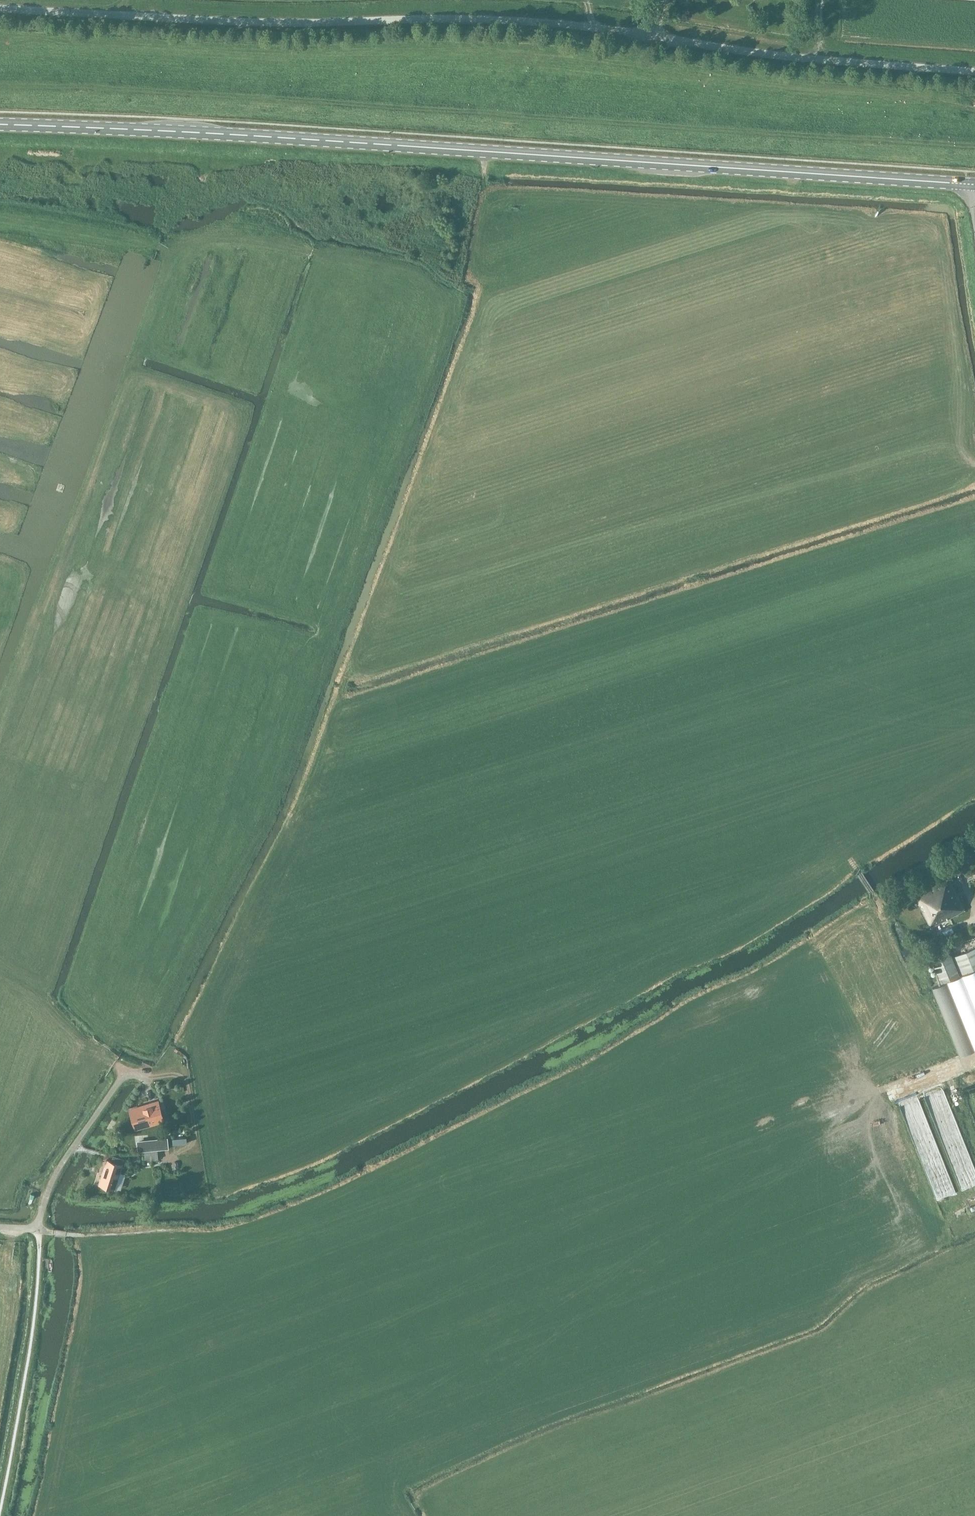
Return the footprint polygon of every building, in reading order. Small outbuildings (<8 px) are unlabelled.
[(948,877),(914,895),(930,926),(964,909),(948,877)] [(953,957),(961,975),(958,976),(949,954),(930,961),(939,984),(930,988),(958,1056),(974,1048),(974,948),(953,957)] [(129,1109),(135,1130),(165,1121),(159,1100),(129,1109)] [(168,1148),(168,1139),(140,1141),(141,1150),(168,1148)] [(144,1152),(145,1160),(158,1159),(158,1151),(144,1152)] [(98,1184),(107,1186),(115,1189),(124,1159),(114,1157),(112,1161),(107,1160),(98,1184)] [(171,1192),(171,1183),(160,1183),(161,1193),(171,1192)]
